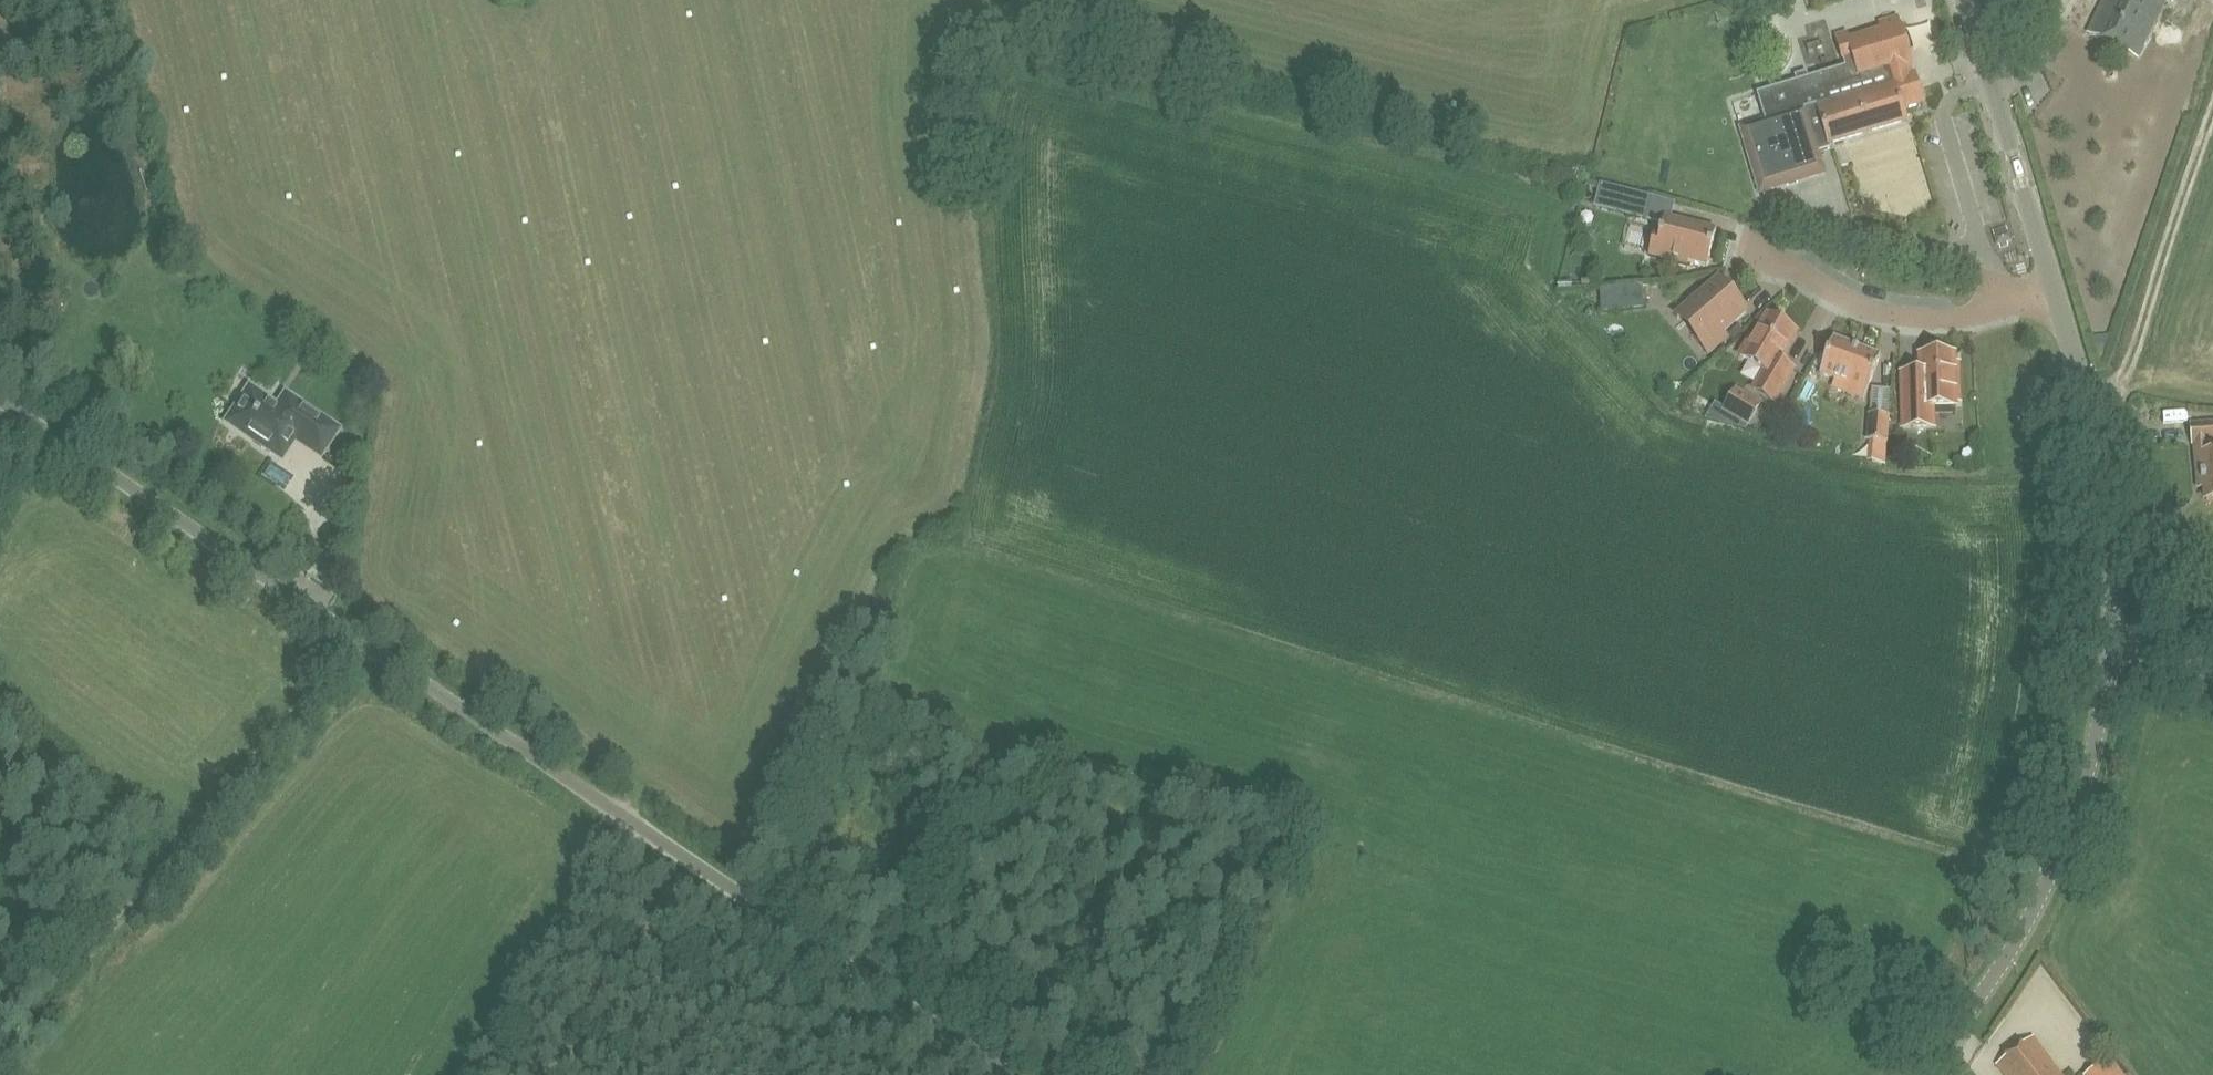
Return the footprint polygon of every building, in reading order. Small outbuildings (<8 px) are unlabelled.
[(2164,4),(2166,0),(2106,0),(2090,34),(2138,57),(2164,4)] [(1831,143),(1907,120),(1904,108),(1924,102),(1916,73),(1913,74),(1910,64),(1913,64),(1899,18),(1881,23),(1883,31),(1850,41),(1848,33),(1837,36),(1846,67),(1795,82),(1819,152),(1832,148),(1831,143)] [(1826,173),(1819,152),(1795,82),(1757,93),(1765,120),(1741,128),(1761,193),(1826,173)] [(1647,214),(1651,197),(1619,189),(1615,206),(1647,214)] [(1707,266),(1717,231),(1665,218),(1661,232),(1656,230),(1649,256),(1687,266),(1688,261),(1707,266)] [(1726,333),(1750,312),(1718,276),(1674,315),(1709,356),(1730,338),(1726,333)] [(1616,288),(1617,303),(1643,300),(1642,285),(1616,288)] [(1741,355),(1764,369),(1752,389),(1774,403),(1780,392),(1794,369),(1780,360),(1797,332),(1769,315),(1754,339),(1751,338),(1741,355)] [(1881,355),(1834,338),(1821,373),(1822,374),(1822,373),(1851,385),(1848,393),(1863,399),(1865,400),(1881,355)] [(1921,355),(1921,370),(1902,370),(1903,427),(1934,426),(1934,406),(1956,405),(1955,384),(1959,380),(1959,368),(1955,364),(1955,354),(1921,355)] [(336,430),(300,406),(284,395),(276,407),(262,398),(264,395),(249,385),(239,400),(242,401),(229,421),(275,452),(286,436),(292,440),(294,437),(320,454),(336,430)] [(1760,404),(1737,390),(1725,410),(1748,423),(1760,404)] [(1891,415),(1870,413),(1868,440),(1890,442),(1891,415)] [(2199,481),(2205,481),(2206,499),(2212,499),(2212,423),(2192,425),(2194,443),(2196,443),(2199,481)] [(1998,1065),(2005,1074),(2062,1074),(2033,1038),(1998,1065)] [(2111,1056),(2088,1074),(2125,1074),(2111,1056)]
